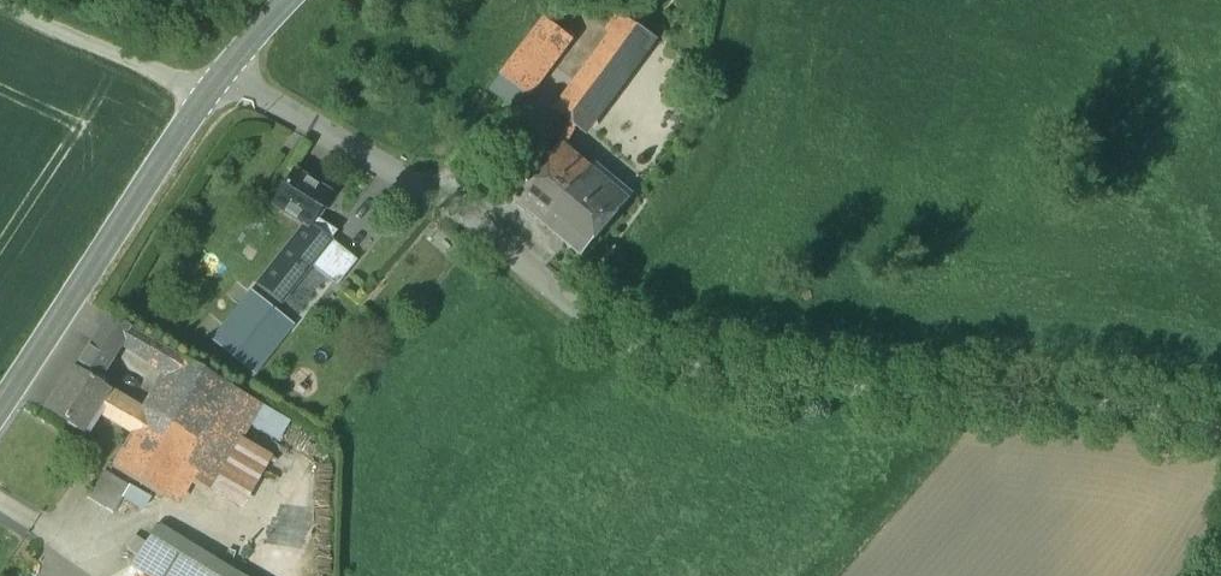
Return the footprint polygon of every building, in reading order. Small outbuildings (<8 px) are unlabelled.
[(544,18),(501,76),(526,94),(530,97),(573,41),(544,18)] [(613,34),(555,112),(581,131),(641,53),(613,34)] [(526,94),(501,76),(490,90),(515,108),(526,94)] [(629,202),(561,146),(516,201),(583,256),(629,202)] [(310,182),(293,171),(270,206),(304,228),(250,294),(270,310),(271,311),(279,303),(329,241),(326,239),(319,235),(327,222),(316,216),(327,198),(329,195),(321,189),(324,185),(324,181),(322,179),(315,174),(310,182)] [(343,238),(335,232),(329,240),(338,246),(343,238)] [(329,241),(279,303),(271,311),(290,327),(347,256),(338,248),(329,241)] [(270,310),(256,327),(236,312),(213,341),(253,373),(290,327),(271,311),(270,310)] [(260,405),(109,318),(101,330),(119,343),(166,375),(145,412),(135,406),(133,412),(123,429),(132,435),(112,468),(161,499),(181,465),(213,486),(248,425),(260,405)] [(92,343),(75,371),(71,368),(44,411),(80,434),(95,411),(104,417),(115,401),(105,395),(107,392),(95,384),(112,357),(93,345),(94,344),(92,343)] [(115,401),(104,417),(123,429),(133,412),(115,401)] [(289,422),(260,405),(248,425),(276,442),(289,422)] [(124,486),(103,525),(113,531),(130,498),(139,503),(143,496),(124,486)] [(150,537),(129,566),(145,575),(214,575),(150,537)]
